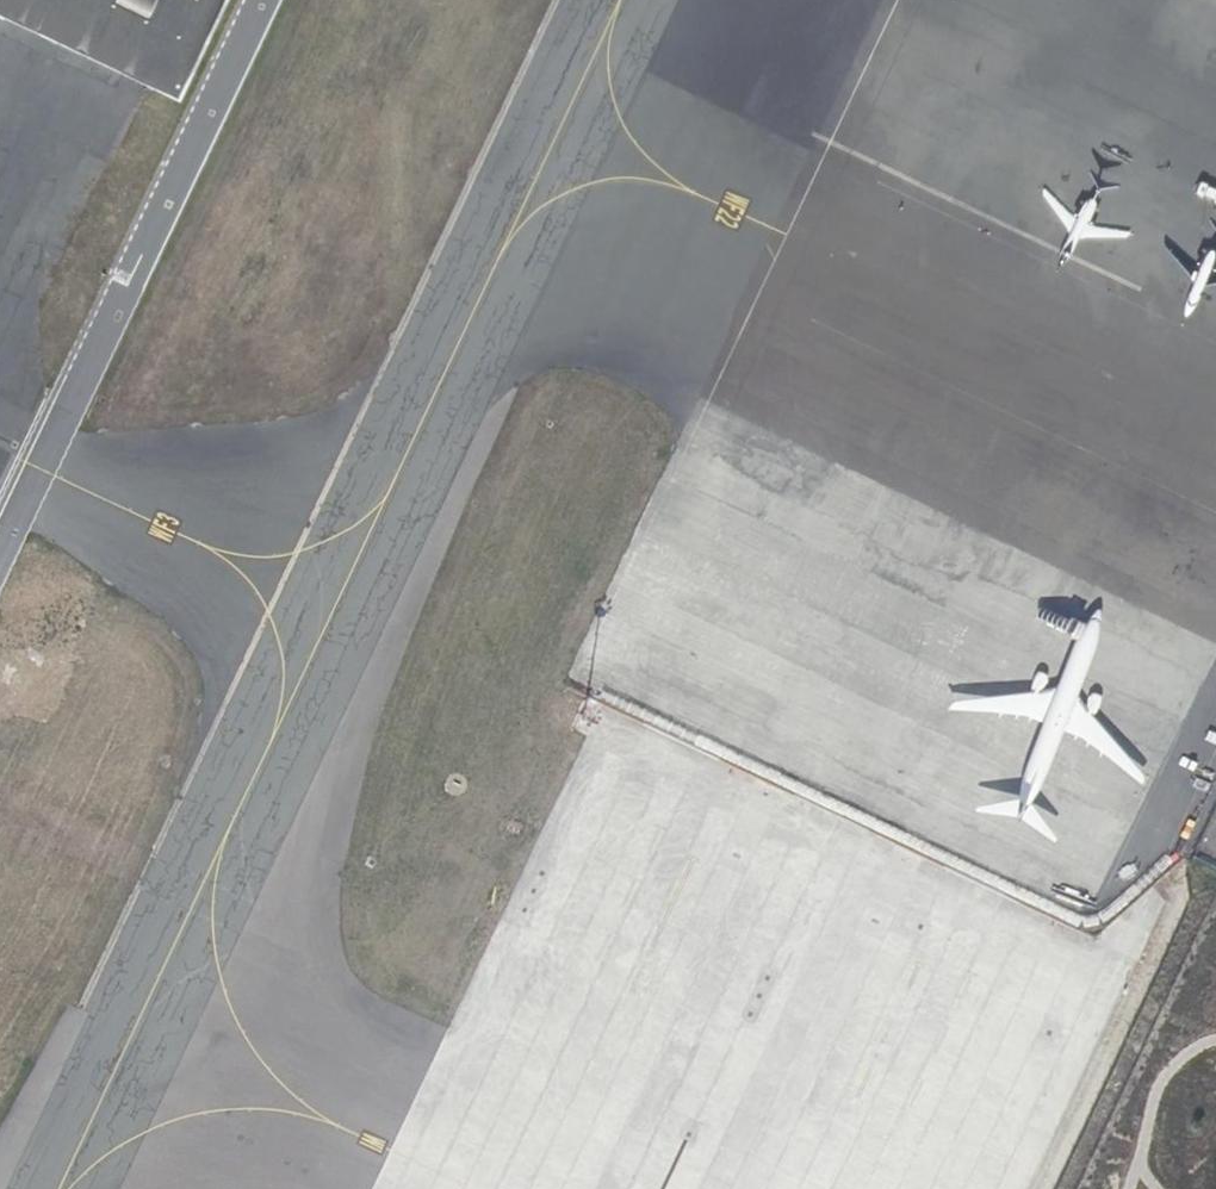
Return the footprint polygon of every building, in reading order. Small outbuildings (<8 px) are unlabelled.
[(224,0),(0,0),(0,15),(177,99),(224,0)]
